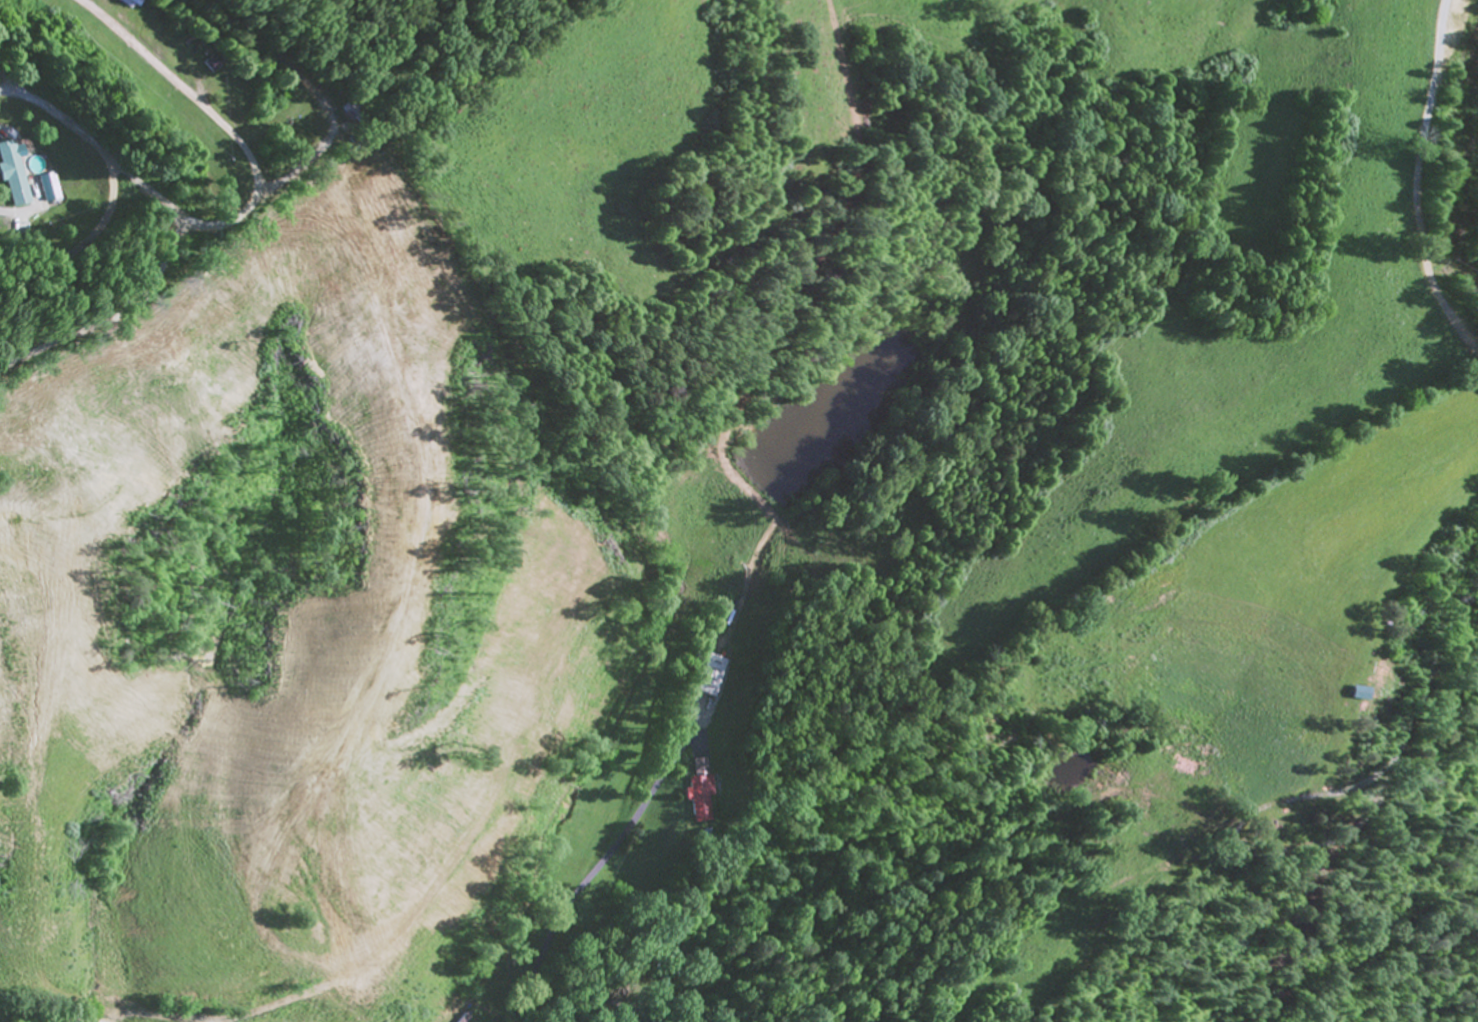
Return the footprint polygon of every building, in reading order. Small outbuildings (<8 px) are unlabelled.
[(26,205),(12,142),(0,144),(0,186),(5,210),(26,205)] [(713,699),(723,661),(701,654),(690,693),(713,699)] [(687,779),(687,820),(711,820),(711,779),(687,779)]
